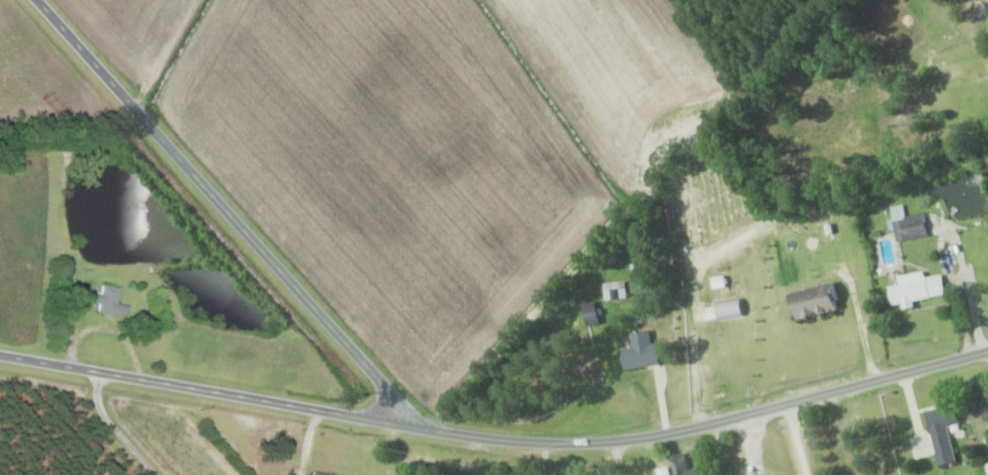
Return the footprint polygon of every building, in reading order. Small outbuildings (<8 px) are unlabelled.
[(908,215),(907,205),(895,207),(899,240),(934,236),(931,212),(908,215)] [(951,293),(946,273),(929,277),(928,273),(892,281),(898,305),(951,293)] [(607,300),(629,298),(627,281),(605,283),(607,300)] [(847,308),(841,281),(795,292),(801,319),(847,308)] [(99,312),(129,316),(130,305),(120,303),(122,287),(104,285),(103,294),(83,291),(82,302),(100,304),(99,312)] [(718,300),(719,318),(749,315),(747,298),(718,300)] [(588,310),(595,326),(605,321),(598,306),(588,310)] [(637,332),(637,345),(628,345),(628,366),(663,365),(662,331),(637,332)] [(979,386),(987,412),(987,383),(979,386)] [(953,425),(966,422),(962,404),(932,410),(943,464),(961,460),(953,425)] [(713,465),(695,468),(692,452),(675,455),(679,474),(715,474),(713,465)]
